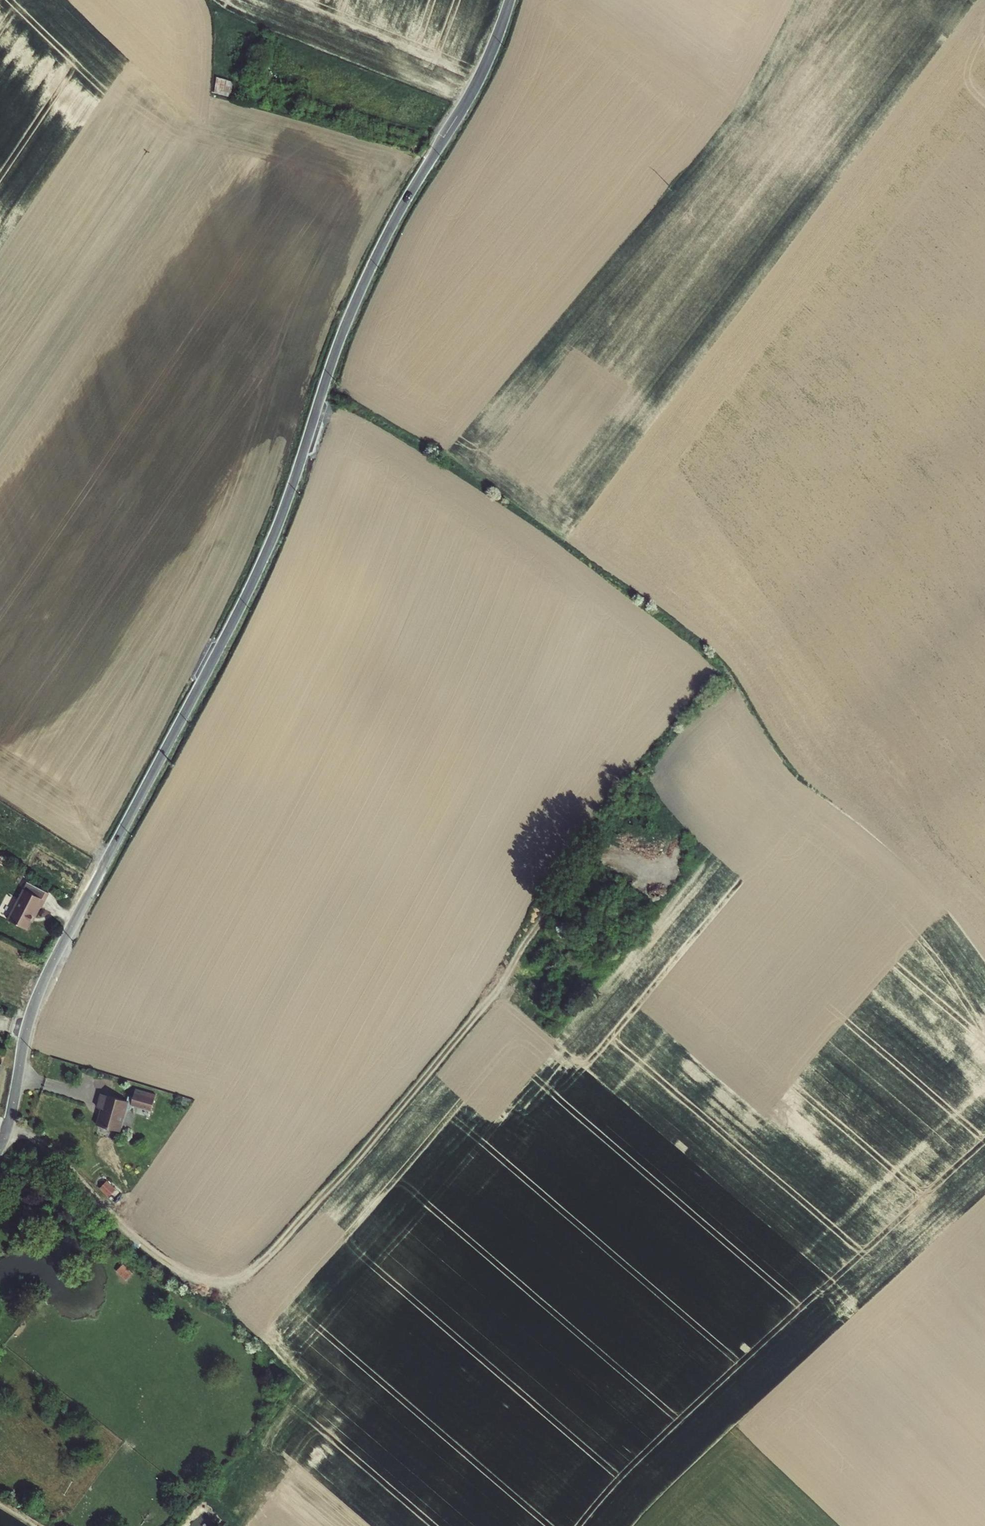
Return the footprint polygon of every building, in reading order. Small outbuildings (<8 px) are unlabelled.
[(220,76),(216,91),(232,95),(236,80),(220,76)] [(28,883),(25,889),(10,919),(28,928),(39,907),(43,909),(47,900),(50,894),(28,883)] [(131,1104),(151,1110),(155,1097),(135,1091),(131,1104)] [(127,1101),(100,1093),(96,1107),(101,1108),(96,1125),(118,1131),(127,1101)] [(101,1184),(97,1192),(108,1198),(112,1190),(101,1184)] [(127,1263),(119,1268),(126,1278),(134,1273),(127,1263)]
